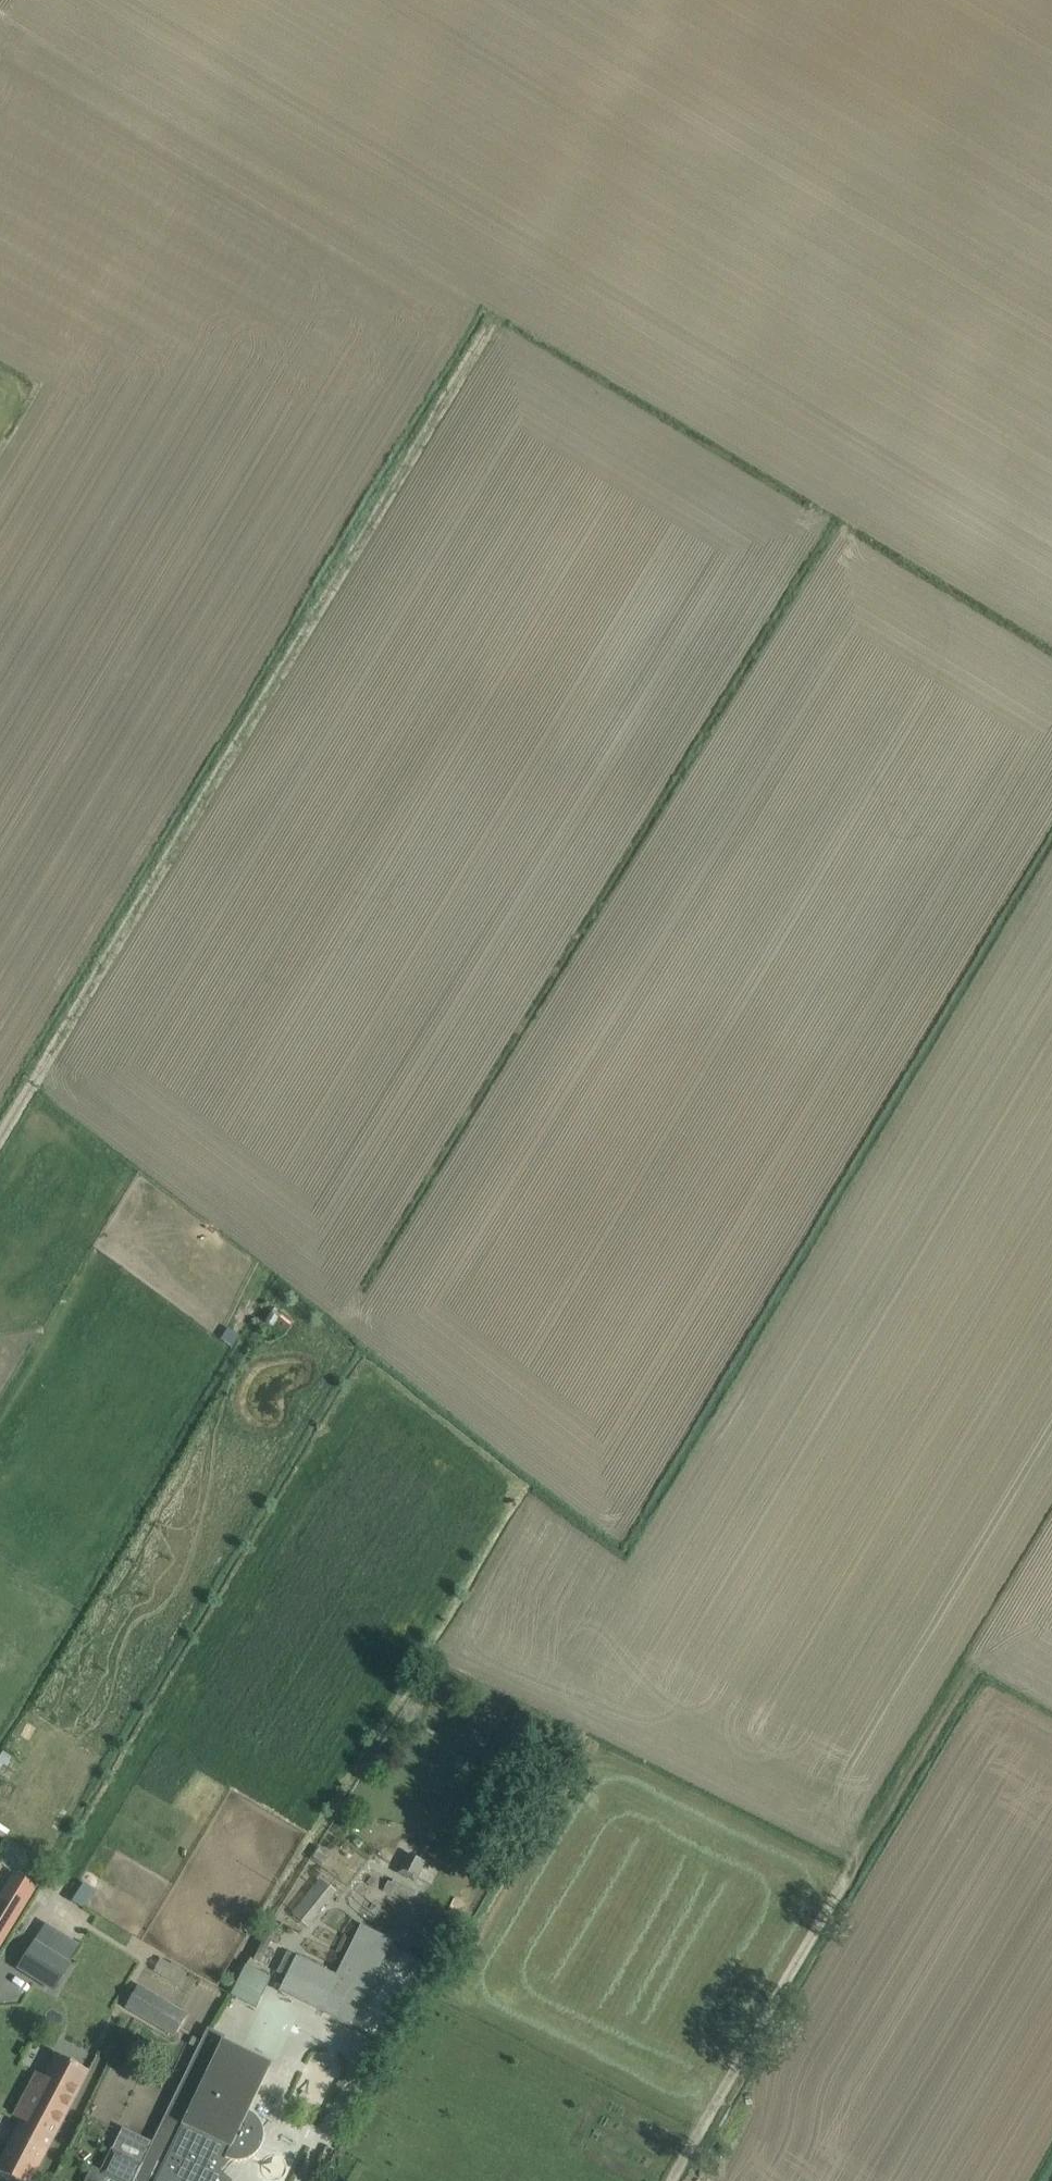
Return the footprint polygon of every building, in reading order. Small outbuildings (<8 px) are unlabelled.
[(11,1783),(21,1764),(0,1752),(0,1777),(11,1783)] [(412,1882),(420,1862),(407,1857),(399,1877),(412,1882)] [(0,1897),(0,1945),(35,1887),(14,1874),(0,1897)] [(336,1894),(320,1881),(292,1916),(308,1929),(336,1894)] [(70,1965),(44,1949),(56,1930),(45,1923),(17,1967),(39,1981),(49,1967),(63,1976),(70,1965)] [(283,1991),(353,2025),(394,1940),(365,1926),(341,1976),(300,1956),(283,1991)] [(245,1966),(231,1996),(256,2008),(270,1978),(245,1966)] [(186,2015),(139,1987),(126,2009),(173,2037),(186,2015)] [(231,2180),(220,2171),(230,2160),(235,2161),(242,2161),(249,2158),(255,2154),(259,2149),(262,2143),(263,2134),(260,2125),(256,2118),(252,2114),(248,2111),(271,2064),(206,2032),(152,2142),(141,2163),(132,2180),(231,2180)] [(28,2108),(20,2123),(37,2133),(32,2145),(47,2152),(89,2073),(56,2055),(44,2077),(37,2074),(21,2104),(28,2108)] [(20,2123),(0,2161),(0,2173),(16,2180),(31,2180),(47,2152),(32,2145),(37,2133),(20,2123)] [(99,2176),(110,2180),(132,2180),(141,2163),(152,2142),(122,2128),(112,2149),(99,2176)]
